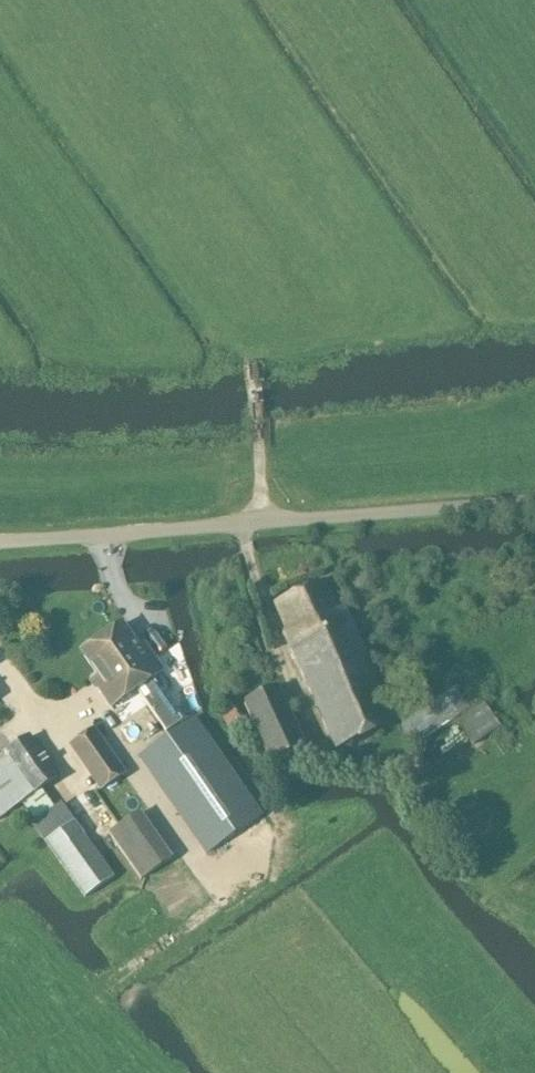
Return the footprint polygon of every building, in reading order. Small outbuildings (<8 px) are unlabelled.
[(336,752),(396,725),(360,643),(345,608),(339,611),(325,581),(273,604),(283,627),(286,637),(293,653),(336,752)] [(102,639),(136,690),(163,672),(151,656),(146,660),(122,625),(102,639)] [(246,638),(235,642),(241,659),(251,655),(246,638)] [(110,708),(136,690),(102,639),(81,653),(98,678),(93,682),(110,708)] [(271,763),(305,749),(279,689),(245,704),(271,763)] [(455,696),(398,729),(399,730),(409,748),(449,726),(466,715),(455,696)] [(227,709),(221,712),(230,728),(232,727),(240,722),(232,706),(227,709)] [(466,715),(449,726),(461,744),(489,728),(477,709),(466,715)] [(207,855),(262,816),(194,719),(139,757),(207,855)] [(101,789),(124,773),(94,730),(70,746),(101,789)] [(58,777),(30,737),(4,756),(7,761),(0,766),(0,818),(21,803),(37,825),(56,812),(40,790),(58,777)] [(92,791),(70,806),(95,843),(117,828),(92,791)] [(141,880),(172,859),(140,813),(109,834),(141,880)] [(87,899),(113,880),(73,823),(46,842),(72,879),(87,899)]
